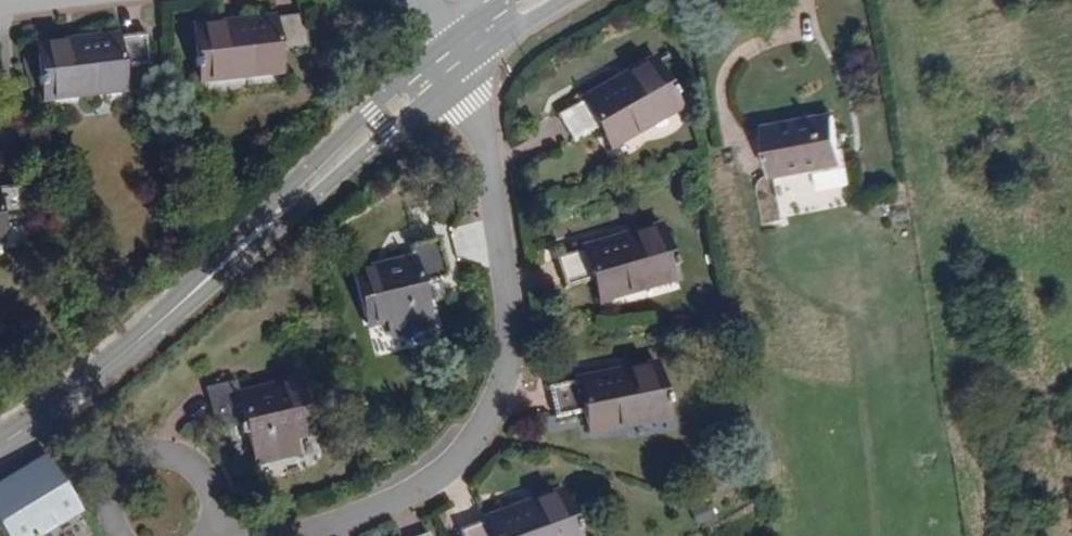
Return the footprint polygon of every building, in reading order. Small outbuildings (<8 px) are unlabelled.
[(306,52),(303,21),(273,25),(273,23),(193,32),(198,79),(242,75),(243,81),(279,76),(277,57),(306,52)] [(144,77),(143,47),(113,48),(112,45),(33,48),(35,99),(79,98),(80,102),(115,100),(115,78),(144,77)] [(686,113),(655,59),(585,97),(591,110),(566,124),(581,152),(607,139),(618,157),(649,141),(646,135),(686,113)] [(811,95),(742,109),(752,153),(820,136),(811,95)] [(30,190),(3,193),(3,190),(0,190),(0,244),(7,244),(5,224),(32,221),(30,190)] [(678,274),(665,227),(587,249),(587,252),(558,260),(565,289),(594,282),(601,302),(636,293),(634,286),(678,274)] [(443,273),(430,233),(402,241),(405,255),(350,271),(365,324),(381,319),(386,334),(427,322),(416,282),(443,273)] [(666,417),(657,368),(628,374),(628,376),(608,381),(607,377),(547,387),(553,417),(582,413),(586,434),(620,428),(620,424),(666,417)] [(313,444),(297,387),(239,405),(235,391),(215,397),(227,440),(254,433),(266,474),(300,464),(296,450),(313,444)] [(43,452),(0,481),(0,529),(4,535),(31,535),(79,509),(69,494),(43,452)] [(548,480),(473,508),(473,511),(447,520),(453,535),(541,535),(566,527),(548,480)] [(69,494),(79,509),(90,501),(83,489),(69,494)] [(426,525),(401,534),(401,532),(389,535),(430,535),(426,525)]
